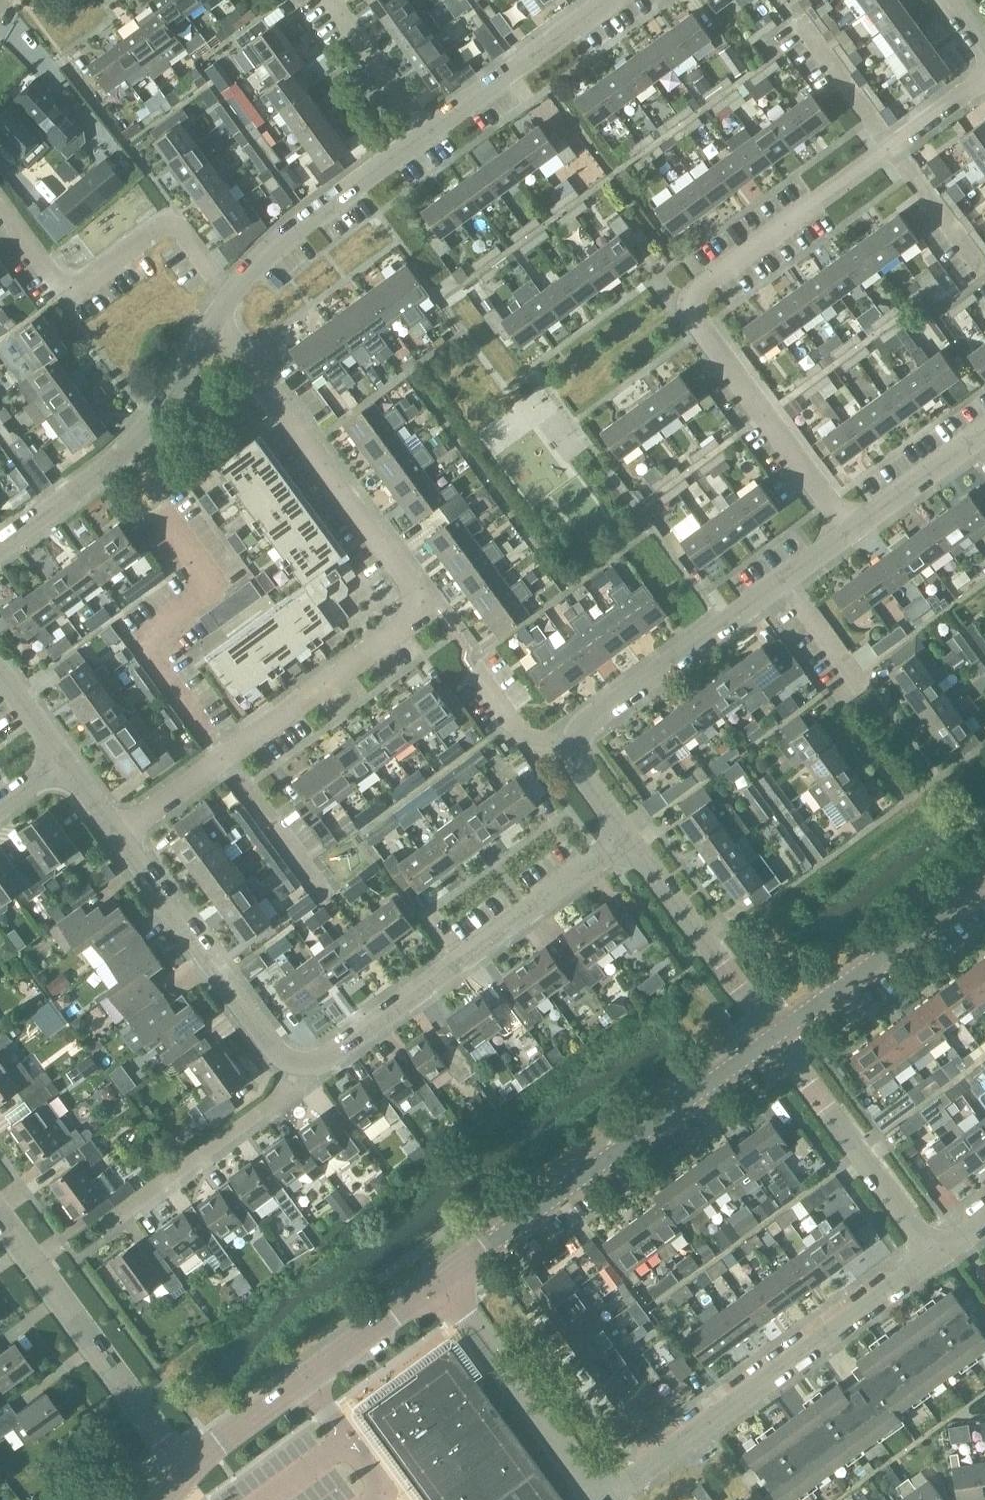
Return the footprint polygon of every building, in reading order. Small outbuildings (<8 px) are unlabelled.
[(155,11),(159,15),(170,29),(170,28),(176,35),(192,23),(187,16),(175,0),(154,0),(150,3),(155,11)] [(187,16),(204,3),(202,0),(175,0),(187,16)] [(369,2),(382,20),(408,1),(409,0),(372,0),(369,2)] [(544,9),(556,0),(537,0),(544,9)] [(717,12),(733,0),(708,0),(717,12)] [(820,18),(811,6),(813,5),(809,0),(802,0),(799,3),(813,23),(820,18)] [(868,13),(885,0),(859,0),(868,13)] [(868,13),(882,32),(908,14),(898,0),(885,0),(868,13)] [(408,1),(382,20),(395,37),(421,18),(408,1)] [(491,20),(497,15),(490,5),(484,10),(491,20)] [(252,9),(241,17),(246,23),(256,16),(252,9)] [(146,18),(149,22),(142,27),(168,62),(186,49),(176,35),(170,28),(170,29),(159,15),(155,11),(146,18)] [(429,12),(421,18),(395,37),(408,54),(434,35),(442,29),(429,12)] [(501,13),(497,15),(491,20),(505,38),(514,31),(501,13)] [(479,29),(485,24),(478,14),(472,19),(479,29)] [(673,29),(692,54),(712,40),(693,14),(673,29)] [(922,33),(908,14),(882,32),(897,52),(922,33)] [(232,23),(237,30),(246,23),(241,17),(232,23)] [(820,18),(813,23),(823,36),(830,31),(820,18)] [(263,19),(236,39),(257,69),(265,63),(291,44),(276,24),(270,29),(263,19)] [(760,30),(766,37),(778,28),(773,21),(760,30)] [(479,29),(475,31),(480,38),(490,31),(485,24),(479,29)] [(142,27),(125,40),(144,66),(143,67),(152,80),(171,66),(168,62),(142,27)] [(673,29),(654,43),(673,69),(692,54),(673,29)] [(766,37),(760,30),(747,40),(752,47),(766,37)] [(937,53),(922,33),(897,52),(911,72),(937,53)] [(206,42),(207,43),(211,49),(221,41),(216,35),(206,42)] [(434,35),(408,54),(421,72),(446,53),(434,35)] [(125,40),(107,53),(126,79),(143,67),(144,66),(125,40)] [(190,54),(194,61),(211,49),(207,43),(206,42),(190,54)] [(673,69),(654,43),(634,57),(653,83),(673,69)] [(291,44),(265,63),(274,75),(263,82),(269,89),(279,82),(279,83),(292,73),(293,74),(306,65),(291,44)] [(842,62),(849,57),(839,44),(832,49),(842,62)] [(456,46),(446,53),(421,72),(434,90),(444,83),(451,92),(477,73),(466,59),(467,56),(462,50),(459,49),(456,46)] [(737,77),(747,70),(731,47),(721,54),(737,77)] [(126,79),(107,53),(89,66),(108,92),(126,79)] [(951,73),(937,53),(911,72),(925,91),(951,73)] [(634,57),(615,71),(634,97),(653,83),(634,57)] [(858,70),(849,57),(842,62),(851,75),(858,70)] [(763,70),(768,76),(780,67),(776,61),(768,66),(763,70)] [(208,74),(217,86),(224,82),(214,69),(208,74)] [(763,70),(751,79),(755,85),(768,76),(763,70)] [(634,97),(615,71),(596,85),(615,111),(634,97)] [(279,82),(269,89),(260,96),(265,103),(271,98),(281,112),(307,93),(293,74),(292,73),(279,83),(279,82)] [(187,87),(186,88),(191,94),(207,83),(203,76),(187,87)] [(728,77),(716,86),(720,92),(733,83),(728,77)] [(713,87),(706,78),(697,85),(703,94),(713,87)] [(84,128),(37,79),(14,101),(61,150),(84,128)] [(870,101),(877,96),(868,83),(861,88),(870,101)] [(615,111),(596,85),(575,100),(594,126),(615,111)] [(703,95),(708,101),(720,92),(716,86),(703,95)] [(191,94),(186,88),(177,94),(181,101),(191,94)] [(725,98),(729,105),(742,95),(737,89),(725,98)] [(281,112),(289,122),(282,127),(287,135),(294,130),(295,131),(321,112),(307,93),(281,112)] [(792,109),(811,135),(831,121),(812,95),(792,109)] [(244,109),(235,96),(227,100),(237,114),(244,109)] [(887,109),(877,96),(870,101),(880,114),(887,109)] [(725,98),(712,108),(716,114),(729,105),(725,98)] [(225,123),(231,118),(222,105),(215,109),(225,123)] [(677,115),(681,121),(694,112),(689,105),(677,115)] [(17,162),(43,137),(13,106),(0,118),(0,144),(17,162)] [(162,107),(152,114),(156,120),(166,113),(162,107)] [(887,109),(880,114),(889,127),(898,120),(889,107),(887,109)] [(196,144),(181,124),(189,118),(183,109),(153,131),(159,139),(155,143),(170,163),(196,144)] [(244,109),(237,114),(246,126),(251,133),(258,128),(244,109)] [(792,109),(773,124),(792,150),(811,135),(792,109)] [(321,112),(295,131),(309,150),(335,131),(321,112)] [(156,120),(152,114),(142,121),(147,127),(156,120)] [(664,124),(669,130),(681,121),(677,115),(664,124)] [(686,127),(691,133),(703,124),(699,117),(686,127)] [(240,130),(231,118),(225,123),(234,135),(240,130)] [(120,128),(127,140),(141,132),(134,119),(120,128)] [(984,152),(984,121),(961,139),(975,159),(984,152)] [(792,150),(773,124),(753,138),(772,164),(792,150)] [(540,127),(520,141),(539,167),(557,154),(566,166),(578,157),(565,139),(562,141),(556,132),(548,138),(540,127)] [(686,127),(673,136),(678,142),(691,133),(686,127)] [(323,186),(346,170),(338,160),(350,152),(335,131),(309,150),(317,160),(308,166),(323,186)] [(639,143),(643,149),(656,140),(651,134),(639,143)] [(256,139),(265,152),(272,148),(263,135),(256,139)] [(753,138),(734,152),(753,178),(772,164),(753,138)] [(520,141),(500,156),(519,181),(539,167),(520,141)] [(253,161),(259,157),(250,143),(244,148),(253,161)] [(626,152),(631,159),(643,149),(639,143),(626,152)] [(210,163),(196,144),(170,163),(184,182),(210,163)] [(647,155),(652,161),(665,152),(660,146),(647,155)] [(281,160),(272,148),(265,152),(274,165),(281,160)] [(734,152),(714,167),(733,193),(753,178),(734,152)] [(975,159),(984,173),(984,152),(975,159)] [(639,171),(652,161),(647,155),(635,164),(639,171)] [(921,169),(934,188),(953,175),(939,155),(921,169)] [(519,181),(500,156),(481,170),(500,195),(519,181)] [(259,157),(253,161),(262,174),(268,169),(259,157)] [(66,161),(57,168),(68,181),(77,173),(66,161)] [(106,161),(81,181),(101,204),(125,184),(106,161)] [(224,183),(210,163),(184,182),(198,202),(224,183)] [(714,167),(694,181),(713,207),(733,193),(714,167)] [(269,169),(268,169),(262,174),(259,176),(265,183),(274,176),(269,169)] [(481,170),(462,184),(480,210),(500,195),(481,170)] [(636,183),(627,170),(618,177),(627,190),(636,183)] [(274,176),(265,183),(264,183),(272,194),(282,186),(274,176)] [(81,181),(41,214),(61,237),(77,224),(76,224),(101,204),(81,181)] [(694,181),(675,195),(694,221),(713,207),(694,181)] [(238,202),(224,183),(198,202),(213,221),(238,202)] [(480,210),(462,184),(442,198),(461,224),(480,210)] [(282,186),(272,193),(284,209),(293,202),(282,186)] [(562,199),(567,206),(580,196),(575,190),(562,199)] [(949,208),(956,204),(947,191),(940,196),(949,208)] [(694,221),(675,195),(655,210),(674,236),(694,221)] [(461,224),(442,198),(422,213),(428,222),(421,227),(429,238),(426,240),(440,258),(452,249),(443,237),(461,224)] [(567,206),(562,199),(549,209),(554,215),(567,206)] [(238,202),(213,221),(228,241),(238,234),(247,247),(268,228),(253,208),(246,213),(238,202)] [(584,202),(571,211),(576,218),(589,209),(584,202)] [(956,204),(949,208),(959,222),(965,217),(956,204)] [(576,218),(571,211),(558,221),(563,227),(576,218)] [(900,215),(880,229),(899,255),(919,241),(900,215)] [(618,237),(600,251),(619,277),(639,262),(630,250),(638,244),(632,236),(634,234),(621,216),(609,225),(618,237)] [(524,228),(528,234),(541,225),(537,219),(524,228)] [(528,234),(524,228),(511,237),(516,244),(528,234)] [(899,255),(880,229),(861,243),(880,270),(899,255)] [(978,247),(984,242),(975,229),(968,234),(978,247)] [(545,231),(533,240),(537,246),(550,237),(545,231)] [(537,246),(533,240),(520,249),(524,256),(537,246)] [(861,243),(841,258),(860,284),(880,270),(861,243)] [(619,277),(600,251),(599,251),(595,245),(587,251),(591,257),(580,265),(599,291),(619,277)] [(485,256),(490,263),(503,253),(498,246),(485,256)] [(170,262),(177,275),(190,269),(183,256),(170,262)] [(490,263),(485,256),(472,265),(477,272),(490,263)] [(860,284),(841,258),(821,272),(841,298),(860,284)] [(507,259),(494,268),(499,275),(512,265),(507,259)] [(3,288),(15,280),(0,260),(0,290),(3,288)] [(407,264),(387,279),(425,330),(432,324),(418,305),(430,296),(407,264)] [(580,265),(561,279),(580,305),(599,291),(580,265)] [(499,275),(494,268),(481,278),(486,284),(499,275)] [(841,298),(821,272),(802,286),(821,312),(822,312),(828,321),(838,314),(832,305),(841,298)] [(922,287),(926,293),(939,283),(935,278),(922,287)] [(368,293),(391,325),(402,317),(416,336),(425,330),(387,279),(368,293)] [(580,305),(561,279),(542,293),(560,319),(580,305)] [(821,312),(802,286),(782,301),(801,327),(821,312)] [(909,296),(914,302),(926,293),(922,287),(909,296)] [(368,293),(348,308),(385,358),(393,353),(379,334),(391,325),(368,293)] [(542,293),(522,307),(541,333),(560,319),(542,293)] [(960,303),(965,309),(978,300),(973,293),(960,303)] [(494,307),(488,298),(481,303),(487,312),(494,307)] [(782,301),(763,315),(782,341),(801,327),(782,301)] [(513,314),(504,321),(495,308),(483,317),(496,335),(499,333),(506,342),(512,337),(521,348),(541,333),(522,307),(522,308),(517,302),(509,308),(513,314)] [(965,309),(960,303),(948,312),(953,319),(965,309)] [(857,319),(869,335),(875,330),(871,324),(883,315),(875,305),(857,319)] [(883,315),(888,321),(901,312),(896,306),(891,309),(883,315)] [(348,308),(328,322),(352,354),(363,345),(377,364),(385,358),(348,308)] [(42,314),(7,340),(21,358),(56,333),(42,314)] [(782,341),(763,315),(743,329),(762,355),(782,341)] [(871,324),(875,330),(888,321),(883,315),(871,324)] [(13,318),(3,325),(8,332),(18,325),(13,318)] [(892,327),(897,334),(910,324),(905,318),(892,327)] [(328,322),(309,337),(340,380),(341,379),(348,389),(356,383),(340,362),(352,354),(328,322)] [(8,332),(3,325),(0,327),(0,338),(8,332)] [(884,343),(897,334),(892,327),(879,337),(884,343)] [(56,333),(21,358),(33,375),(42,368),(43,369),(57,359),(57,360),(69,351),(56,333)] [(825,343),(832,352),(845,343),(838,334),(825,343)] [(857,334),(845,343),(849,350),(862,341),(857,334)] [(347,390),(340,380),(309,337),(289,351),(312,383),(325,374),(340,395),(347,390)] [(832,352),(837,359),(849,350),(845,343),(832,352)] [(969,356),(984,379),(984,344),(969,356)] [(853,356),(858,362),(871,353),(866,346),(853,356)] [(911,353),(921,366),(940,392),(960,378),(941,352),(931,360),(921,346),(911,353)] [(845,371),(858,362),(853,356),(841,365),(845,371)] [(33,375),(30,377),(18,386),(32,404),(34,402),(43,395),(43,396),(69,377),(57,360),(57,359),(43,369),(42,368),(33,375)] [(806,372),(811,378),(823,368),(819,362),(806,372)] [(940,392),(921,366),(902,381),(921,407),(940,392)] [(793,381),(798,387),(811,378),(806,372),(793,381)] [(815,384),(819,390),(832,381),(827,375),(815,384)] [(661,390),(680,416),(699,401),(681,376),(661,390)] [(82,394),(69,377),(43,396),(43,395),(34,402),(47,420),(56,413),(82,394)] [(921,407),(902,381),(882,395),(901,421),(921,407)] [(802,393),(807,400),(819,390),(815,384),(802,393)] [(680,416),(661,390),(641,404),(660,430),(680,416)] [(975,397),(984,408),(984,395),(982,391),(975,397)] [(95,411),(82,394),(56,413),(69,430),(95,411)] [(901,421),(882,395),(862,410),(881,436),(901,421)] [(359,446),(402,414),(396,407),(385,415),(375,403),(344,426),(359,446)] [(660,430),(641,404),(621,419),(640,445),(660,430)] [(411,407),(402,414),(359,446),(373,465),(405,442),(396,430),(417,415),(411,407)] [(881,436),(862,410),(842,424),(862,450),(881,436)] [(108,430),(95,411),(69,430),(76,441),(70,446),(75,453),(82,448),(82,449),(108,430)] [(640,445),(621,419),(601,433),(620,459),(640,445)] [(0,427),(0,432),(10,445),(22,436),(13,431),(10,433),(4,424),(0,427)] [(862,450),(842,424),(823,439),(842,465),(862,450)] [(29,447),(22,436),(10,445),(22,463),(32,456),(39,451),(34,444),(29,447)] [(310,588),(209,662),(237,700),(244,695),(350,617),(339,602),(343,599),(345,585),(357,576),(346,561),(341,565),(338,561),(343,557),(257,439),(218,468),(304,586),(307,584),(310,588)] [(715,439),(702,448),(707,455),(720,446),(715,439)] [(405,442),(373,465),(387,485),(430,453),(425,445),(413,454),(405,442)] [(443,444),(430,453),(387,485),(402,505),(434,481),(425,469),(449,451),(443,444)] [(2,447),(0,448),(0,458),(4,463),(11,459),(2,447)] [(707,455),(702,448),(690,458),(695,464),(707,455)] [(711,460),(717,467),(729,458),(724,451),(711,460)] [(44,491),(53,484),(32,456),(22,463),(44,491)] [(717,467),(711,460),(699,470),(704,477),(717,467)] [(16,466),(6,473),(20,492),(30,485),(16,466)] [(677,467),(664,477),(669,483),(682,474),(677,467)] [(669,483),(664,477),(651,486),(656,493),(669,483)] [(686,479),(673,489),(678,495),(691,486),(686,479)] [(442,492),(434,481),(402,505),(416,524),(439,508),(445,516),(465,501),(453,484),(442,492)] [(760,484),(741,499),(760,525),(779,510),(760,484)] [(678,495),(673,489),(660,498),(665,505),(678,495)] [(205,508),(214,501),(208,493),(199,500),(205,508)] [(725,499),(731,506),(721,514),(740,540),(760,525),(741,499),(740,500),(734,493),(725,499)] [(976,503),(970,494),(949,509),(968,535),(974,543),(984,535),(984,496),(976,503)] [(214,501),(205,508),(211,516),(220,510),(214,501)] [(445,516),(450,524),(428,540),(442,560),(474,537),(466,525),(477,517),(465,501),(445,516)] [(968,535),(949,509),(930,523),(949,549),(955,557),(964,551),(958,543),(968,535)] [(740,540),(721,514),(701,528),(720,554),(740,540)] [(205,519),(192,528),(202,541),(214,531),(205,519)] [(930,523),(911,538),(930,564),(949,549),(930,523)] [(100,539),(120,567),(140,552),(119,525),(100,539)] [(720,554),(701,528),(681,543),(700,569),(720,554)] [(233,547),(242,540),(236,532),(227,539),(233,547)] [(483,549),(474,537),(442,560),(457,580),(501,548),(495,540),(483,549)] [(918,572),(930,564),(911,538),(891,552),(910,578),(916,586),(924,580),(918,572)] [(120,567),(100,539),(79,554),(82,557),(100,581),(102,580),(120,567)] [(346,545),(357,568),(369,562),(358,539),(346,545)] [(153,552),(160,563),(179,551),(171,540),(153,552)] [(248,548),(242,540),(233,547),(239,555),(248,548)] [(509,542),(501,548),(457,580),(471,599),(503,576),(494,564),(515,549),(509,542)] [(891,552),(872,566),(891,592),(910,578),(891,552)] [(82,557),(63,571),(83,599),(104,583),(102,580),(100,581),(82,557)] [(891,592),(872,566),(852,580),(872,606),(891,592)] [(633,594),(625,583),(614,568),(607,573),(618,588),(649,631),(668,616),(645,585),(633,594)] [(971,579),(975,586),(984,579),(984,572),(983,570),(971,579)] [(83,599),(63,571),(44,585),(64,612),(83,599)] [(262,585),(271,579),(265,571),(256,578),(262,585)] [(512,588),(503,576),(471,599),(485,619),(529,587),(528,587),(539,579),(534,572),(512,588)] [(271,579),(262,585),(268,594),(276,587),(271,579)] [(975,586),(971,579),(958,589),(963,595),(975,586)] [(134,587),(141,596),(151,589),(144,580),(134,587)] [(872,606),(852,580),(832,595),(851,621),(872,606)] [(251,581),(209,612),(200,618),(212,634),(263,597),(251,581)] [(44,585),(25,598),(25,599),(45,627),(45,626),(64,612),(44,585)] [(141,596),(134,587),(125,594),(132,603),(141,596)] [(534,595),(529,587),(485,619),(500,639),(532,615),(523,603),(534,595)] [(618,588),(609,594),(617,605),(606,613),(629,645),(649,631),(618,588)] [(5,609),(3,611),(23,638),(34,630),(46,646),(55,639),(45,626),(45,627),(25,599),(25,598),(23,596),(20,598),(20,597),(20,598),(15,596),(6,603),(6,608),(5,608),(5,609)] [(932,608),(937,614),(950,605),(945,598),(932,608)] [(95,615),(102,625),(112,618),(105,608),(95,615)] [(937,614),(932,608),(919,617),(924,623),(937,614)] [(609,659),(578,617),(572,609),(565,615),(579,634),(567,642),(590,674),(609,659)] [(594,622),(586,611),(578,617),(609,659),(629,645),(606,613),(594,622)] [(102,625),(95,615),(86,622),(93,632),(102,625)] [(976,641),(983,636),(973,623),(967,628),(976,641)] [(891,633),(898,642),(908,635),(901,626),(891,633)] [(898,642),(891,633),(872,647),(879,657),(898,642)] [(963,650),(970,646),(960,633),(954,637),(963,650)] [(57,644),(64,653),(74,646),(67,636),(57,644)] [(976,641),(984,653),(984,639),(983,636),(976,641)] [(890,657),(898,667),(890,673),(905,693),(939,668),(917,637),(890,657)] [(590,674),(567,642),(555,651),(547,639),(539,645),(570,688),(590,674)] [(763,646),(743,661),(766,694),(786,680),(788,684),(804,672),(782,642),(768,653),(763,646)] [(64,653),(57,644),(47,651),(54,660),(64,653)] [(570,688),(539,645),(531,651),(540,662),(527,671),(550,703),(570,688)] [(970,646),(963,650),(973,663),(979,659),(970,646)] [(118,655),(125,664),(134,657),(127,648),(118,655)] [(963,650),(949,661),(955,669),(969,658),(963,650)] [(70,657),(77,668),(59,682),(73,701),(73,702),(98,683),(111,674),(104,665),(95,672),(79,651),(70,657)] [(743,661),(723,676),(742,701),(748,710),(757,704),(759,707),(770,699),(766,694),(743,661)] [(139,683),(148,676),(141,667),(132,674),(139,683)] [(939,668),(905,693),(919,713),(945,693),(937,683),(946,677),(939,668)] [(148,676),(139,683),(146,693),(155,686),(148,676)] [(723,716),(742,701),(723,676),(715,681),(714,679),(710,679),(701,686),(723,716)] [(73,702),(73,701),(70,703),(85,723),(112,703),(98,683),(73,702)] [(431,683),(411,697),(431,725),(433,728),(437,733),(457,718),(453,713),(463,706),(448,685),(438,692),(431,683)] [(723,716),(701,686),(692,692),(691,696),(693,698),(684,704),(709,738),(717,732),(711,724),(723,716)] [(945,693),(919,713),(933,732),(970,705),(963,697),(953,704),(945,693)] [(411,697),(391,712),(393,715),(393,714),(411,739),(413,738),(418,734),(420,737),(424,738),(432,732),(432,729),(433,728),(431,725),(411,697)] [(114,705),(112,703),(85,723),(99,743),(102,740),(129,720),(129,719),(134,716),(130,711),(124,710),(121,706),(114,705)] [(684,704),(665,718),(684,744),(695,736),(699,742),(703,743),(709,738),(684,704)] [(167,722),(177,715),(170,705),(160,712),(167,722)] [(970,705),(933,732),(948,753),(974,733),(966,722),(976,714),(970,705)] [(139,712),(134,716),(129,719),(129,720),(102,740),(108,748),(104,751),(111,761),(115,758),(116,759),(144,739),(143,738),(153,731),(139,712)] [(393,714),(393,715),(374,729),(394,756),(415,741),(413,738),(411,739),(393,714)] [(177,715),(167,722),(174,732),(184,725),(177,715)] [(810,729),(800,716),(782,729),(792,742),(799,752),(789,759),(796,768),(806,761),(832,742),(818,723),(810,729)] [(774,717),(761,727),(765,733),(778,723),(774,717)] [(684,744),(665,718),(646,732),(671,766),(679,760),(673,752),(684,744)] [(761,727),(749,736),(748,736),(752,743),(765,733),(761,727)] [(374,729),(355,742),(355,743),(375,770),(394,756),(374,729)] [(154,732),(144,739),(116,759),(130,779),(147,767),(154,777),(175,761),(154,732)] [(671,766),(646,732),(625,747),(644,773),(656,764),(660,770),(665,771),(671,766)] [(355,785),(375,770),(355,743),(355,742),(352,738),(340,748),(343,752),(337,756),(336,757),(353,781),(352,782),(355,785)] [(191,754),(199,748),(193,740),(188,744),(187,749),(191,754)] [(449,749),(456,759),(466,752),(459,742),(449,749)] [(832,742),(806,761),(820,781),(846,762),(832,742)] [(735,746),(722,756),(726,762),(727,761),(739,752),(735,746)] [(456,759),(449,749),(440,756),(447,766),(456,759)] [(481,751),(471,758),(478,768),(489,761),(481,751)] [(334,753),(314,768),(334,795),(352,782),(353,781),(336,757),(337,756),(334,753)] [(718,775),(730,766),(727,761),(726,762),(722,756),(709,765),(714,771),(718,775)] [(471,758),(452,772),(462,785),(481,772),(478,768),(471,758)] [(846,762),(820,781),(809,789),(823,808),(834,800),(860,781),(846,762)] [(334,795),(314,768),(295,783),(306,799),(296,806),(311,827),(322,819),(315,809),(334,795)] [(410,777),(417,787),(428,780),(419,769),(410,777)] [(681,780),(688,790),(698,783),(691,773),(681,780)] [(770,773),(759,780),(766,790),(777,782),(770,773)] [(417,787),(410,777),(400,784),(408,794),(417,787)] [(517,779),(497,793),(517,820),(537,806),(534,802),(547,792),(536,777),(522,786),(517,779)] [(442,779),(432,786),(440,796),(450,789),(442,779)] [(688,790),(681,780),(662,794),(669,804),(688,790)] [(860,781),(834,800),(849,820),(852,817),(858,825),(871,815),(865,808),(875,801),(860,781)] [(777,782),(766,790),(781,810),(792,802),(777,782)] [(750,802),(761,794),(753,784),(743,792),(750,802)] [(432,786),(423,793),(430,803),(440,796),(432,786)] [(714,814),(707,804),(713,800),(703,788),(680,805),(689,817),(681,823),(695,842),(736,812),(730,805),(727,805),(714,814)] [(497,793),(479,807),(478,807),(495,831),(494,832),(497,835),(517,820),(497,793)] [(768,804),(761,794),(750,802),(758,812),(768,804)] [(372,806),(379,816),(389,809),(382,799),(372,806)] [(175,826),(183,837),(174,844),(189,865),(192,863),(191,862),(228,834),(215,816),(216,814),(207,802),(175,826)] [(476,803),(465,811),(458,802),(449,808),(456,818),(476,845),(494,832),(495,831),(478,807),(479,807),(476,803)] [(379,816),(372,806),(362,813),(369,823),(379,816)] [(242,824),(251,817),(244,808),(235,815),(242,824)] [(394,815),(401,825),(410,817),(403,808),(394,815)] [(49,810),(35,821),(63,860),(62,861),(69,870),(85,858),(49,810)] [(736,812),(695,842),(709,862),(735,843),(728,833),(743,823),(736,812)] [(795,829),(805,822),(798,812),(788,819),(795,829)] [(401,825),(394,815),(385,822),(392,831),(401,825)] [(357,826),(353,820),(350,816),(340,823),(347,833),(357,826)] [(251,817),(242,824),(250,834),(259,827),(251,817)] [(476,845),(456,818),(436,833),(438,836),(439,836),(457,860),(458,859),(476,845)] [(63,860),(35,821),(20,832),(38,856),(28,863),(43,884),(56,875),(57,868),(55,866),(62,861),(63,860)] [(805,822),(795,829),(802,838),(812,831),(805,822)] [(779,841),(789,833),(782,824),(772,831),(779,841)] [(812,831),(802,838),(819,861),(829,854),(812,831)] [(230,833),(228,834),(191,862),(192,863),(205,881),(233,861),(225,850),(236,842),(230,833)] [(796,843),(789,833),(779,841),(786,850),(796,843)] [(439,836),(438,836),(419,850),(439,877),(460,862),(458,859),(457,860),(439,836)] [(749,862),(735,843),(709,862),(724,881),(749,862)] [(28,863),(18,871),(0,846),(0,847),(0,876),(15,896),(23,890),(30,901),(41,893),(46,889),(47,889),(43,884),(28,863)] [(271,863),(280,856),(273,846),(263,853),(271,863)] [(419,850),(401,863),(395,856),(386,863),(404,888),(413,881),(420,891),(439,877),(419,850)] [(760,854),(749,862),(724,881),(738,901),(763,883),(770,892),(781,883),(760,854)] [(278,873),(287,866),(280,856),(271,863),(278,873)] [(802,874),(812,867),(806,858),(796,866),(802,874)] [(205,881),(219,900),(244,882),(245,883),(248,881),(233,861),(205,881)] [(8,910),(9,907),(6,903),(15,896),(0,876),(0,916),(8,910)] [(294,876),(285,882),(292,892),(301,885),(294,876)] [(55,878),(48,883),(54,891),(61,886),(55,878)] [(354,887),(361,896),(371,889),(364,880),(354,887)] [(219,900),(216,902),(231,922),(258,902),(245,883),(244,882),(219,900)] [(77,909),(98,894),(90,884),(69,899),(77,909)] [(291,893),(284,884),(276,890),(279,896),(285,897),(291,893)] [(361,896),(354,887),(344,894),(352,903),(361,896)] [(46,889),(41,893),(47,901),(52,897),(46,889)] [(289,909),(297,920),(317,907),(309,895),(289,909)] [(395,902),(403,912),(409,908),(401,898),(395,902)] [(393,941),(394,940),(413,926),(393,899),(373,914),(375,917),(376,916),(393,941)] [(42,901),(32,907),(41,921),(51,914),(42,901)] [(273,921),(258,902),(231,922),(245,942),(273,921)] [(618,919),(606,904),(586,919),(609,952),(623,941),(631,953),(648,940),(628,913),(618,919)] [(90,937),(110,922),(107,917),(100,907),(85,919),(77,909),(58,923),(79,952),(93,942),(90,937)] [(126,947),(142,936),(121,907),(107,917),(110,922),(90,937),(93,942),(107,961),(126,947)] [(325,908),(316,915),(322,924),(332,918),(325,908)] [(0,917),(0,924),(2,927),(8,924),(9,918),(5,914),(0,917)] [(322,924),(316,915),(306,922),(313,931),(322,924)] [(375,917),(357,930),(376,958),(397,943),(394,940),(393,941),(376,916),(375,917)] [(609,952),(586,919),(565,934),(577,950),(567,957),(588,985),(591,988),(607,976),(596,961),(609,952)] [(357,972),(376,958),(357,930),(338,944),(337,945),(357,972)] [(357,972),(337,945),(338,944),(329,932),(320,938),(327,947),(315,956),(335,983),(343,978),(346,983),(358,974),(357,972)] [(150,975),(163,965),(142,936),(126,947),(107,961),(121,981),(122,981),(125,985),(145,971),(149,975),(150,975)] [(287,936),(277,943),(284,952),(293,945),(287,936)] [(284,952),(277,943),(267,950),(274,960),(284,952)] [(558,964),(546,948),(525,963),(549,996),(563,986),(571,997),(588,985),(567,957),(558,964)] [(241,969),(249,980),(268,966),(260,955),(241,969)] [(335,983),(315,956),(296,970),(316,997),(335,983)] [(975,967),(984,980),(984,959),(975,967)] [(525,963),(505,978),(521,1001),(512,1008),(526,1026),(528,1029),(544,1017),(536,1006),(549,996),(525,963)] [(958,979),(982,1013),(984,1011),(984,980),(975,967),(958,979)] [(316,997),(296,970),(276,984),(297,1012),(304,1006),(306,1010),(309,1010),(318,1004),(318,1001),(316,998),(316,997)] [(122,981),(121,981),(108,991),(129,1020),(148,1006),(141,996),(157,985),(150,975),(149,975),(145,971),(125,985),(122,981)] [(64,973),(47,985),(54,996),(72,983),(64,973)] [(982,1013),(958,979),(940,992),(959,1018),(969,1011),(975,1018),(982,1013)] [(647,997),(653,993),(649,987),(643,991),(647,997)] [(940,992),(923,1005),(942,1031),(959,1018),(940,992)] [(57,1000),(63,1009),(68,1005),(69,999),(65,994),(57,1000)] [(488,1040),(506,1027),(482,995),(464,1008),(488,1040)] [(32,1014),(48,1036),(65,1024),(49,1002),(32,1014)] [(148,1006),(129,1020),(150,1049),(155,1046),(164,1039),(161,1034),(181,1019),(177,1014),(178,1014),(171,1004),(155,1015),(148,1006)] [(191,1004),(178,1014),(177,1014),(181,1019),(161,1034),(164,1039),(155,1046),(161,1055),(168,1065),(172,1062),(192,1048),(197,1044),(190,1034),(205,1023),(191,1004)] [(624,1006),(612,1004),(607,1008),(616,1020),(628,1011),(624,1006)] [(947,1038),(942,1031),(923,1005),(905,1018),(924,1043),(930,1051),(947,1038)] [(464,1008),(447,1020),(463,1041),(450,1050),(470,1077),(483,1068),(471,1052),(488,1040),(464,1008)] [(599,1019),(605,1027),(613,1020),(608,1013),(599,1019)] [(84,1030),(85,1022),(81,1017),(71,1024),(78,1034),(84,1030)] [(888,1030),(907,1056),(912,1064),(930,1051),(924,1043),(905,1018),(888,1030)] [(888,1030),(871,1043),(895,1077),(913,1064),(912,1064),(907,1056),(888,1030)] [(13,1041),(5,1031),(0,1035),(0,1051),(13,1041)] [(441,1057),(425,1036),(408,1049),(431,1081),(448,1069),(460,1084),(470,1077),(450,1050),(441,1057)] [(199,1057),(192,1048),(172,1062),(179,1072),(191,1064),(205,1083),(234,1062),(220,1042),(199,1057)] [(895,1077),(871,1043),(852,1057),(877,1090),(895,1077)] [(971,1053),(963,1059),(969,1067),(977,1062),(971,1053)] [(515,1076),(524,1089),(553,1067),(544,1055),(515,1076)] [(10,1070),(0,1056),(0,1078),(10,1070)] [(78,1066),(85,1077),(98,1067),(91,1056),(78,1066)] [(410,1080),(394,1059),(374,1074),(397,1105),(417,1091),(424,1101),(435,1093),(420,1073),(410,1080)] [(969,1067),(963,1059),(955,1065),(961,1073),(969,1067)] [(10,1070),(0,1078),(0,1105),(18,1092),(25,1102),(46,1087),(46,1086),(39,1077),(35,1080),(22,1062),(10,1070)] [(234,1062),(205,1083),(213,1094),(197,1106),(210,1123),(234,1105),(228,1096),(248,1081),(234,1062)] [(137,1085),(122,1064),(110,1073),(124,1094),(137,1085)] [(972,1072),(979,1082),(984,1078),(984,1073),(980,1067),(972,1072)] [(965,1078),(978,1097),(984,1092),(984,1090),(979,1082),(972,1072),(965,1078)] [(928,1085),(934,1093),(942,1087),(936,1079),(928,1085)] [(375,1105),(360,1084),(341,1099),(364,1130),(383,1116),(390,1126),(400,1118),(385,1098),(375,1105)] [(934,1093),(928,1085),(920,1091),(926,1099),(934,1093)] [(106,1099),(111,1099),(115,1096),(116,1091),(113,1087),(108,1086),(104,1089),(103,1095),(106,1099)] [(32,1111),(10,1128),(23,1146),(61,1119),(48,1101),(54,1097),(53,1096),(47,1087),(46,1087),(25,1102),(32,1111)] [(907,1092),(897,1100),(907,1113),(916,1105),(907,1092)] [(937,1098),(945,1108),(953,1102),(945,1092),(937,1098)] [(479,1093),(469,1099),(478,1111),(487,1104),(479,1093)] [(920,1111),(928,1121),(937,1114),(936,1114),(945,1108),(937,1098),(930,1103),(920,1111)] [(153,1116),(146,1107),(140,1111),(147,1121),(153,1116)] [(892,1123),(882,1110),(873,1118),(882,1131),(892,1123)] [(928,1121),(920,1111),(899,1126),(907,1137),(928,1121)] [(301,1133),(324,1164),(320,1167),(325,1174),(328,1178),(348,1163),(347,1162),(361,1152),(346,1132),(336,1139),(321,1118),(301,1133)] [(71,1133),(61,1119),(23,1146),(36,1164),(59,1148),(66,1157),(87,1142),(77,1129),(71,1133)] [(770,1121),(752,1135),(783,1177),(782,1177),(789,1188),(796,1197),(806,1190),(784,1160),(793,1153),(770,1121)] [(982,1122),(965,1135),(984,1162),(984,1126),(982,1122)] [(88,1125),(79,1132),(86,1142),(95,1135),(88,1125)] [(201,1126),(197,1129),(196,1135),(199,1140),(207,1134),(201,1126)] [(422,1146),(432,1159),(448,1147),(438,1135),(422,1146)] [(752,1135),(734,1148),(733,1149),(751,1174),(756,1180),(768,1171),(776,1182),(782,1177),(783,1177),(752,1135)] [(965,1135),(948,1147),(968,1175),(974,1170),(977,1174),(984,1168),(984,1162),(965,1135)] [(73,1167),(50,1184),(63,1202),(92,1181),(84,1171),(105,1156),(92,1138),(87,1142),(66,1157),(73,1167)] [(300,1160),(284,1139),(265,1154),(288,1186),(298,1179),(300,1181),(311,1183),(325,1174),(320,1167),(310,1153),(300,1160)] [(933,1145),(939,1154),(929,1161),(950,1188),(968,1175),(948,1147),(947,1147),(941,1139),(933,1145)] [(729,1142),(710,1155),(741,1198),(747,1193),(739,1182),(751,1174),(733,1149),(734,1148),(729,1142)] [(901,1151),(907,1159),(918,1151),(912,1143),(901,1151)] [(420,1146),(408,1155),(415,1165),(427,1155),(420,1146)] [(710,1155),(692,1169),(714,1200),(727,1191),(735,1202),(741,1198),(710,1155)] [(280,1205),(280,1206),(291,1199),(275,1178),(265,1185),(250,1165),(231,1179),(254,1211),(256,1210),(259,1215),(266,1216),(280,1205)] [(692,1169),(674,1182),(704,1224),(710,1220),(702,1209),(714,1200),(692,1169)] [(63,1202),(76,1220),(105,1199),(109,1196),(108,1196),(115,1191),(102,1174),(92,1181),(63,1202)] [(115,1191),(108,1196),(109,1196),(115,1206),(136,1191),(129,1181),(115,1191)] [(704,1224),(674,1182),(655,1196),(659,1203),(660,1202),(678,1227),(690,1218),(698,1229),(704,1224)] [(822,1186),(801,1201),(809,1213),(830,1198),(822,1186)] [(796,1197),(789,1188),(777,1197),(784,1206),(796,1197)] [(234,1214),(219,1193),(199,1207),(223,1239),(233,1231),(238,1238),(243,1239),(259,1227),(244,1206),(234,1214)] [(751,1210),(761,1223),(777,1211),(768,1198),(751,1210)] [(659,1203),(641,1216),(672,1258),(678,1253),(670,1242),(683,1233),(678,1227),(660,1202),(659,1203)] [(353,1213),(347,1204),(338,1211),(345,1219),(353,1213)] [(287,1224),(303,1216),(298,1206),(282,1215),(287,1224)] [(784,1214),(791,1224),(799,1218),(792,1209),(784,1214)] [(760,1223),(753,1213),(734,1227),(741,1237),(760,1223)] [(791,1224),(784,1214),(776,1220),(783,1230),(791,1224)] [(163,1230),(150,1240),(163,1258),(164,1260),(170,1256),(178,1267),(197,1253),(200,1258),(207,1260),(212,1256),(220,1265),(230,1258),(208,1228),(198,1235),(183,1215),(163,1229),(163,1230)] [(641,1216),(623,1229),(646,1260),(658,1252),(666,1263),(672,1258),(641,1216)] [(864,1249),(844,1221),(834,1229),(827,1219),(818,1225),(820,1228),(846,1263),(864,1249)] [(740,1238),(729,1222),(713,1234),(724,1249),(740,1238)] [(311,1250),(322,1243),(310,1226),(300,1234),(311,1250)] [(846,1263),(820,1228),(813,1234),(818,1240),(808,1247),(829,1275),(846,1263)] [(646,1260),(623,1229),(604,1243),(635,1285),(642,1280),(634,1269),(646,1260)] [(770,1232),(763,1237),(769,1246),(776,1241),(770,1232)] [(749,1240),(756,1249),(764,1244),(757,1234),(749,1240)] [(756,1249),(749,1240),(741,1246),(748,1255),(756,1249)] [(152,1266),(137,1247),(113,1264),(138,1298),(162,1281),(171,1294),(183,1286),(164,1260),(163,1258),(152,1266)] [(808,1247),(791,1260),(811,1288),(829,1275),(808,1247)] [(700,1255),(706,1263),(716,1255),(710,1248),(700,1255)] [(276,1253),(266,1260),(275,1273),(285,1266),(276,1253)] [(608,1262),(602,1254),(593,1261),(599,1269),(608,1262)] [(686,1277),(700,1267),(691,1255),(677,1265),(686,1277)] [(722,1259),(714,1265),(721,1275),(729,1269),(722,1259)] [(791,1260),(773,1273),(793,1301),(811,1288),(791,1260)] [(547,1310),(578,1287),(569,1275),(580,1267),(575,1261),(533,1291),(547,1310)] [(713,1280),(721,1275),(714,1265),(706,1271),(713,1280)] [(660,1280),(668,1290),(679,1282),(672,1272),(660,1280)] [(773,1273),(756,1286),(776,1314),(793,1301),(773,1273)] [(623,1282),(618,1276),(608,1283),(613,1290),(623,1282)] [(668,1290),(660,1280),(648,1289),(655,1299),(668,1290)] [(638,1301),(624,1283),(618,1288),(631,1306),(638,1301)] [(547,1310),(561,1329),(603,1298),(602,1297),(612,1290),(607,1284),(598,1291),(598,1292),(587,1299),(578,1287),(547,1310)] [(679,1290),(686,1300),(694,1294),(687,1285),(679,1290)] [(756,1286),(738,1299),(759,1327),(776,1314),(756,1286)] [(679,1290),(671,1296),(678,1306),(686,1300),(679,1290)] [(974,1321),(952,1292),(857,1361),(860,1365),(852,1371),(859,1381),(845,1392),(839,1384),(744,1454),(778,1499),(793,1499),(877,1438),(880,1442),(904,1424),(897,1414),(984,1349),(984,1336),(974,1321)] [(671,1311),(678,1306),(671,1296),(664,1301),(671,1311)] [(603,1298),(561,1329),(574,1347),(605,1324),(596,1312),(607,1304),(603,1298)] [(759,1327),(738,1299),(721,1312),(741,1340),(759,1327)] [(721,1312),(703,1325),(724,1352),(741,1340),(721,1312)] [(637,1320),(641,1326),(651,1319),(646,1313),(637,1320)] [(605,1324),(574,1347),(587,1365),(629,1335),(629,1334),(637,1329),(633,1322),(614,1336),(605,1324)] [(684,1334),(686,1337),(686,1338),(706,1366),(724,1352),(703,1325),(694,1331),(692,1328),(684,1334)] [(634,1341),(629,1335),(587,1365),(601,1384),(632,1361),(623,1349),(634,1341)] [(673,1343),(663,1350),(671,1361),(681,1354),(673,1343)] [(13,1344),(0,1353),(0,1390),(31,1368),(13,1344)] [(477,1383),(451,1348),(416,1374),(362,1413),(426,1499),(563,1499),(477,1383)] [(681,1355),(669,1363),(679,1376),(690,1368),(681,1355)] [(632,1361),(601,1384),(614,1402),(656,1371),(652,1365),(641,1373),(632,1361)] [(656,1371),(614,1402),(628,1421),(659,1398),(650,1386),(661,1378),(656,1371)] [(44,1393),(15,1413),(8,1402),(0,1407),(0,1437),(21,1422),(32,1438),(61,1418),(44,1393)] [(961,1438),(959,1427),(949,1428),(951,1440),(961,1438)] [(975,1465),(961,1467),(958,1454),(950,1455),(952,1469),(958,1499),(981,1499),(975,1465)] [(6,1461),(0,1465),(0,1472),(5,1479),(15,1472),(6,1461)] [(975,1465),(981,1499),(984,1499),(984,1463),(975,1465)] [(861,1466),(855,1470),(861,1478),(867,1474),(861,1466)] [(898,1478),(895,1473),(889,1478),(904,1499),(903,1499),(915,1499),(898,1478)] [(909,1479),(905,1473),(898,1478),(915,1499),(944,1499),(929,1480),(917,1490),(909,1479)] [(695,1494),(699,1499),(713,1499),(702,1485),(694,1492),(695,1494)]
